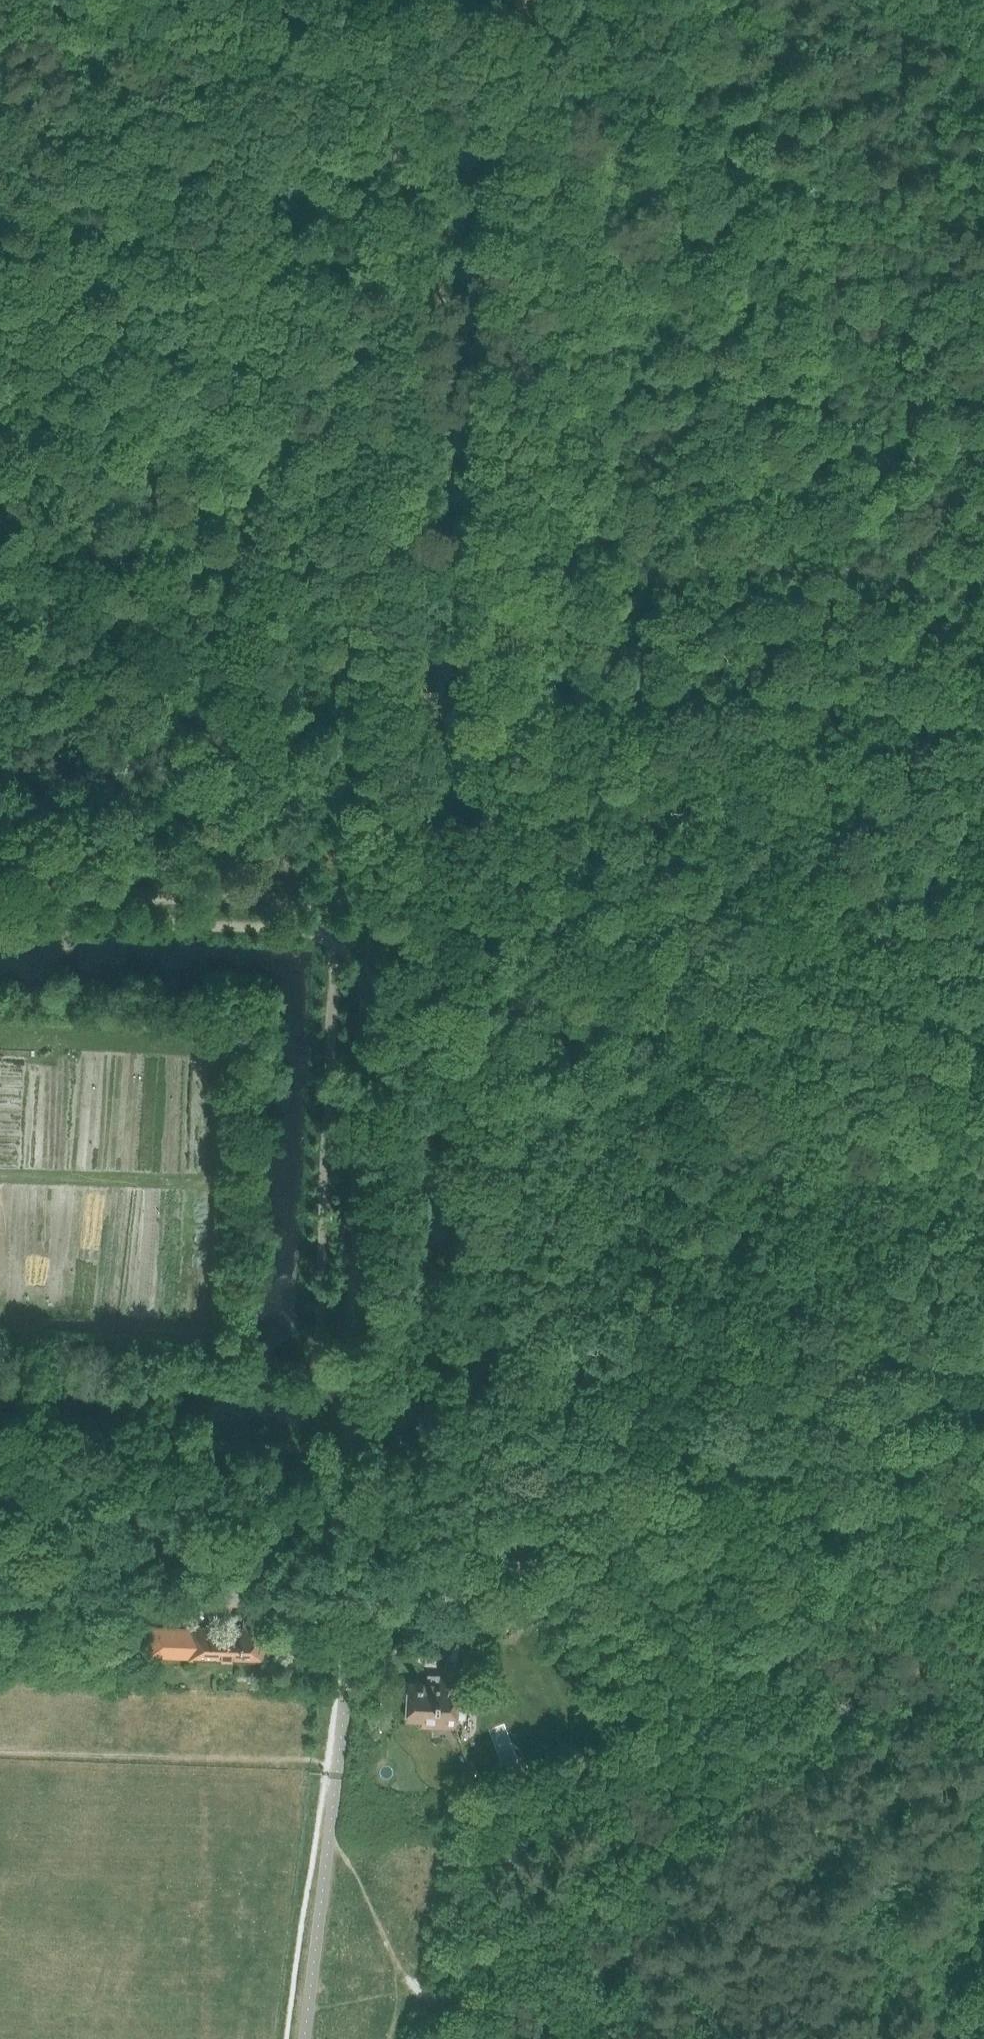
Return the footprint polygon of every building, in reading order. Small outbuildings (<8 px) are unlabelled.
[(245,1631),(150,1627),(149,1655),(263,1660),(264,1631),(261,1631),(262,1617),(246,1617),(245,1631)] [(146,1621),(136,1620),(135,1632),(145,1632),(146,1621)] [(406,1719),(423,1720),(420,1727),(457,1728),(456,1692),(472,1641),(454,1636),(443,1675),(428,1674),(425,1683),(395,1681),(395,1696),(407,1702),(406,1719)]
